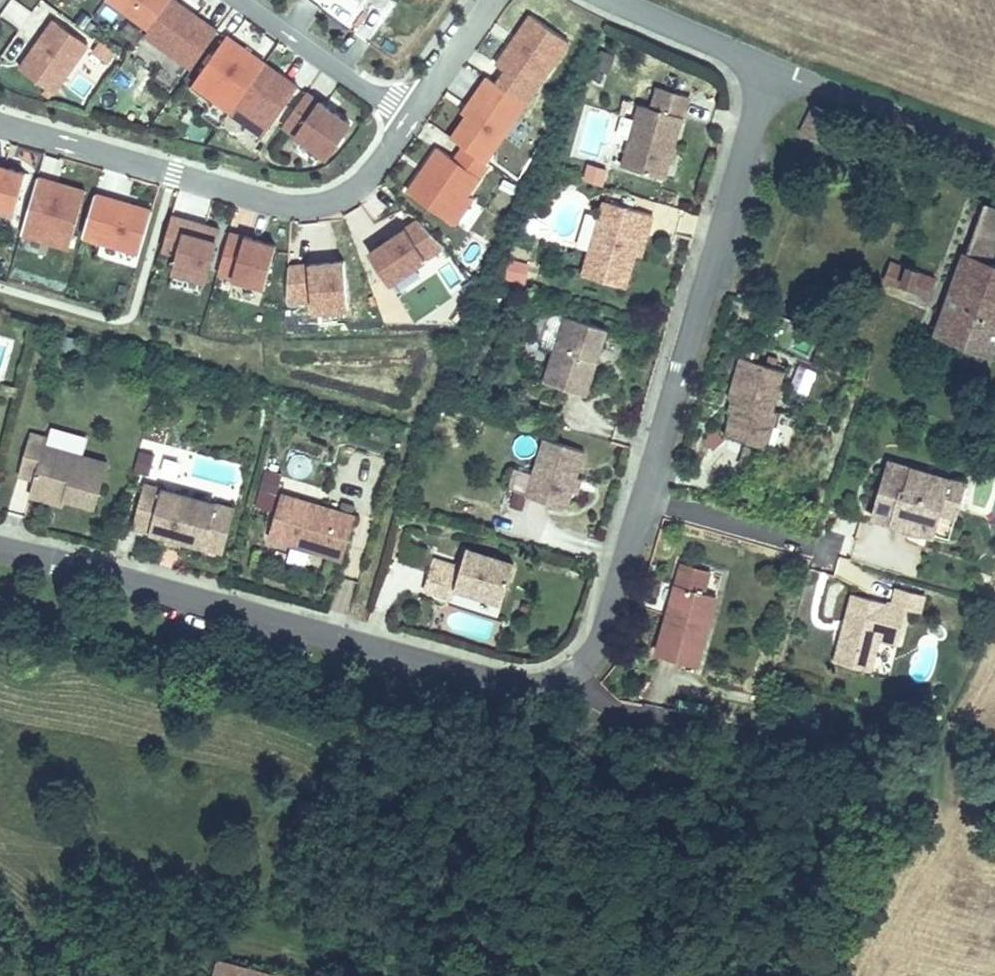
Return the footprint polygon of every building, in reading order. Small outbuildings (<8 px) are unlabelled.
[(151,26),(169,0),(114,0),(151,26)] [(180,0),(169,0),(151,26),(147,31),(194,64),(220,28),(180,0)] [(498,80),(527,100),(570,38),(533,12),(517,35),(520,37),(514,45),(511,43),(498,62),(507,68),(498,80)] [(22,66),(55,90),(89,42),(55,18),(22,66)] [(195,81),(234,108),(267,60),(228,33),(195,81)] [(517,35),(511,43),(514,45),(520,37),(517,35)] [(498,80),(489,74),(472,98),(473,105),(468,112),(453,134),(466,143),(487,157),(527,100),(498,80)] [(633,102),(620,165),(662,174),(675,112),(677,112),(682,90),(651,83),(646,105),(633,102)] [(352,120),(308,89),(285,122),(329,153),(352,120)] [(473,105),(472,98),(464,109),(468,112),(473,105)] [(836,113),(814,103),(800,133),(822,143),(836,113)] [(410,188),(451,217),(468,192),(491,160),(487,157),(466,143),(456,156),(440,145),(410,188)] [(16,211),(27,172),(0,164),(0,206),(16,211)] [(601,181),(604,167),(584,164),(582,177),(601,181)] [(88,189),(39,175),(23,232),(71,246),(88,189)] [(154,208),(97,191),(85,234),(142,250),(154,208)] [(468,192),(451,217),(456,221),(474,196),(468,192)] [(979,200),(929,330),(990,352),(994,339),(994,266),(984,262),(990,244),(994,246),(994,205),(979,200)] [(651,214),(603,201),(582,274),(623,286),(632,254),(639,229),(646,231),(651,214)] [(376,276),(435,238),(409,212),(357,245),(376,276)] [(174,213),(164,247),(179,251),(174,270),(207,279),(222,226),(174,213)] [(639,229),(632,254),(639,256),(646,231),(639,229)] [(278,243),(232,230),(220,270),(266,283),(278,243)] [(302,299),(337,295),(331,249),(276,256),(275,289),(300,286),(302,299)] [(937,274),(885,254),(876,276),(928,297),(937,274)] [(507,280),(526,280),(526,264),(508,264),(507,280)] [(563,315),(544,381),(584,392),(603,326),(563,315)] [(774,366),(732,354),(720,393),(724,394),(727,395),(724,407),(717,431),(757,442),(767,408),(762,406),(774,366)] [(529,487),(568,501),(574,483),(578,470),(587,445),(548,432),(537,464),(529,487)] [(26,434),(15,476),(31,480),(29,487),(61,495),(60,499),(92,507),(103,463),(39,447),(42,438),(26,434)] [(928,519),(943,465),(880,448),(865,501),(928,519)] [(271,508),(280,473),(262,468),(253,504),(271,508)] [(578,470),(574,483),(579,485),(583,472),(578,470)] [(181,538),(222,548),(232,507),(141,485),(132,527),(165,535),(181,538)] [(61,495),(29,487),(27,496),(59,505),(60,499),(61,495)] [(278,493),(267,534),(341,555),(353,513),(322,505),(278,493)] [(181,538),(165,535),(164,539),(180,543),(181,538)] [(459,571),(456,582),(501,595),(512,558),(467,545),(459,571)] [(716,563),(675,553),(653,642),(693,652),(716,563)] [(453,593),(456,582),(459,571),(431,563),(425,584),(453,593)] [(892,628),(900,594),(913,597),(917,581),(890,574),(886,591),(847,581),(830,648),(864,656),(872,623),(892,628)] [(223,956),(218,975),(302,975),(223,956)]
